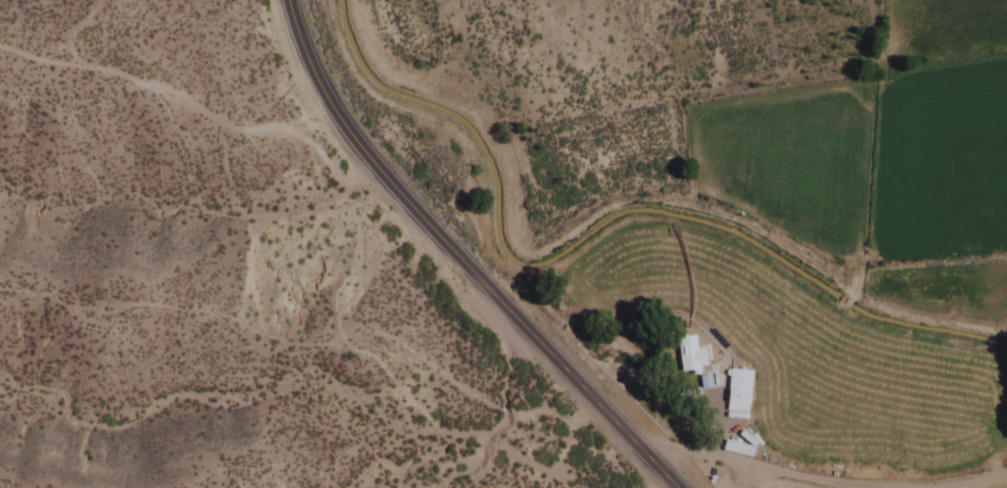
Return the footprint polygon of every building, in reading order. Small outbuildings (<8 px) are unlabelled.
[(676,338),(676,373),(701,373),(701,351),(691,351),(691,338),(676,338)] [(748,372),(725,372),(725,393),(748,393),(748,372)]
